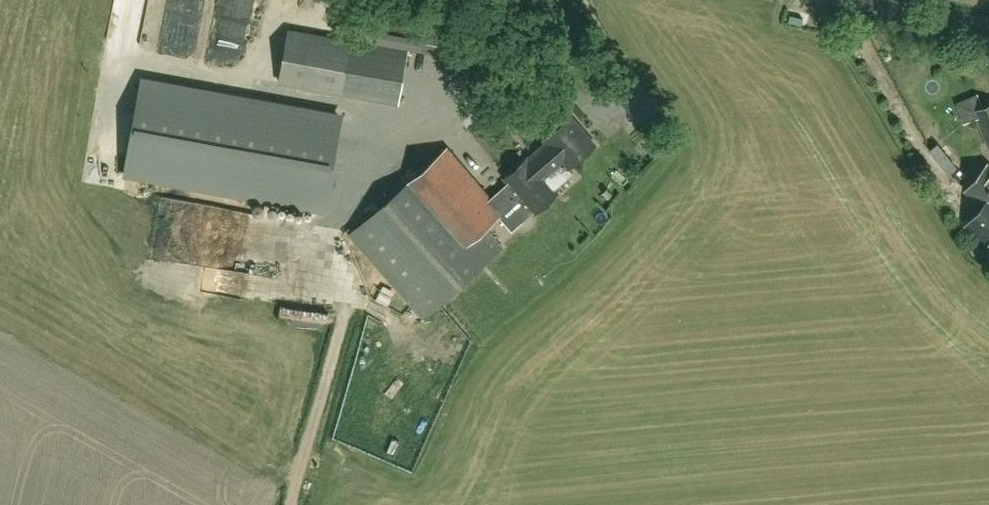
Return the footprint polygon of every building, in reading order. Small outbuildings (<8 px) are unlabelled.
[(202,0),(170,0),(161,52),(192,57),(202,0)] [(423,50),(474,59),(479,36),(426,26),(427,25),(339,9),(335,33),(423,49),(423,50)] [(395,104),(405,53),(288,31),(279,83),(344,95),(395,104)] [(616,87),(638,118),(655,106),(633,75),(616,87)] [(323,209),(339,117),(189,90),(143,81),(127,173),(160,179),(323,209)] [(975,111),(978,118),(988,145),(988,104),(975,111)] [(447,148),(349,234),(423,318),(502,248),(486,229),(500,216),(512,229),(533,211),(536,214),(558,194),(553,189),(542,176),(562,159),(569,167),(595,145),(575,122),(570,116),(543,138),(546,142),(527,158),(527,157),(504,177),(508,182),(490,198),(447,148)] [(987,165),(967,189),(984,204),(966,226),(988,245),(988,244),(988,167),(987,165)] [(277,305),(276,315),(327,319),(328,309),(277,305)]
